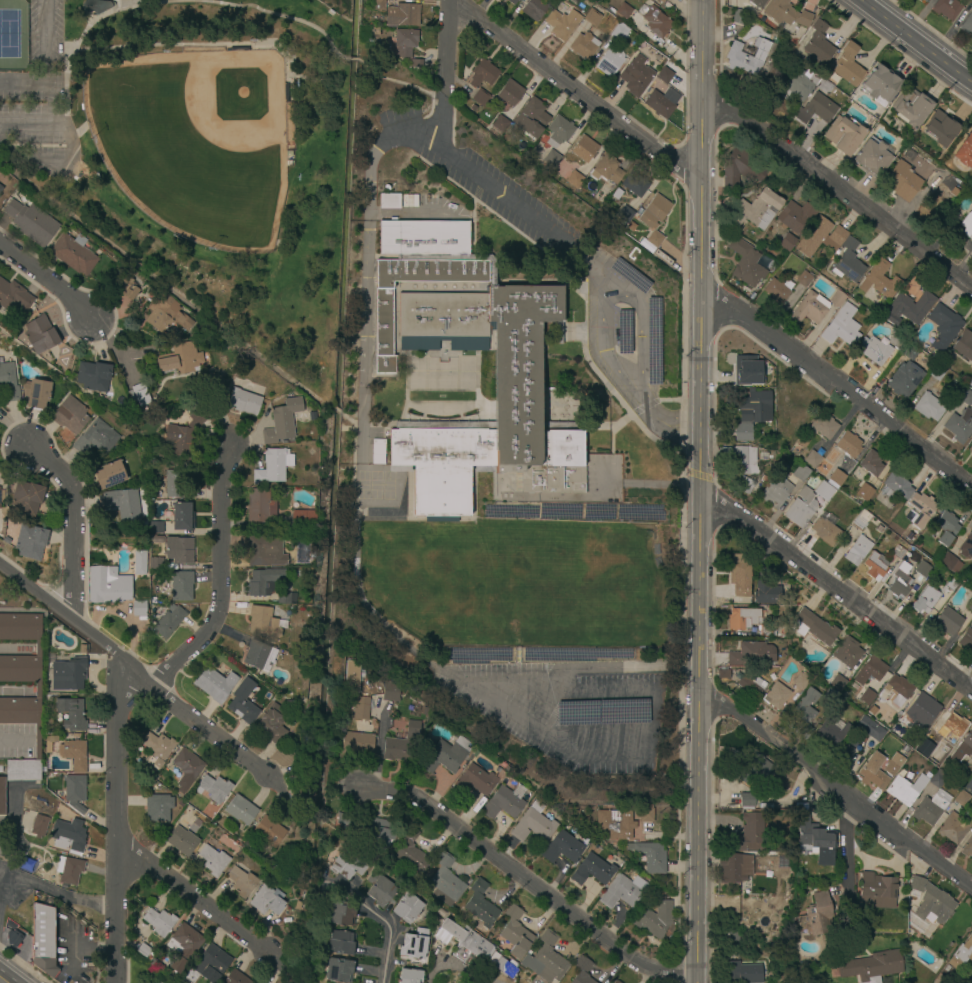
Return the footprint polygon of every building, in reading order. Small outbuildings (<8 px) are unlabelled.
[(95,17),(93,12),(90,13),(87,12),(86,9),(82,9),(82,7),(83,4),(84,3),(86,1),(88,0),(110,2),(110,3),(111,4),(112,6),(112,8),(95,17)] [(371,10),(371,0),(385,0),(384,11),(371,10)] [(520,12),(529,0),(540,0),(548,6),(536,23),(520,12)] [(758,9),(746,0),(765,0),(758,9)] [(761,12),(770,0),(789,0),(787,3),(790,5),(789,7),(797,13),(799,14),(800,10),(812,15),(807,28),(794,23),(791,21),(788,26),(780,20),(777,24),(761,12)] [(931,8),(937,0),(953,0),(962,7),(950,23),(939,14),(937,16),(930,11),(932,9),(931,8)] [(632,10),(625,20),(623,18),(621,21),(613,15),(615,11),(613,10),(616,6),(618,7),(622,2),(632,10)] [(418,27),(385,26),(386,7),(395,8),(396,4),(419,5),(418,27)] [(663,38),(662,37),(660,39),(647,29),(648,28),(645,26),(647,22),(641,17),(650,4),(659,11),(659,12),(673,23),(665,33),(666,34),(663,38)] [(542,21),(551,9),(561,16),(562,14),(564,16),(570,8),(581,17),(580,19),(580,20),(563,43),(553,36),(554,35),(548,30),(550,27),(542,21)] [(593,27),(591,25),(590,26),(582,20),(583,19),(582,19),(590,8),(601,16),(593,27)] [(736,9),(747,12),(743,27),(731,24),(736,9)] [(958,29),(971,10),(971,35),(968,32),(966,34),(958,29)] [(800,49),(810,35),(813,29),(809,26),(816,18),(828,26),(822,35),(824,37),(822,40),(836,50),(825,66),(800,49)] [(619,43),(609,35),(619,21),(630,29),(619,43)] [(417,43),(416,43),(416,48),(411,48),(411,58),(396,58),(396,49),(394,49),(395,29),(418,30),(417,43)] [(591,35),(590,36),(600,44),(587,62),(575,53),(574,55),(571,52),(572,51),(568,48),(578,33),(582,36),(585,33),(586,33),(587,32),(591,35)] [(757,77),(734,67),(730,75),(722,72),(725,67),(720,65),(731,41),(742,46),(740,52),(753,57),(757,48),(752,46),(756,37),(771,44),(757,77)] [(847,41),(847,40),(858,48),(851,57),(854,59),(852,62),(865,71),(853,88),(831,71),(836,65),(834,63),(842,52),(840,51),(841,50),(839,48),(846,39),(847,41)] [(610,79),(594,67),(607,49),(612,45),(618,47),(621,50),(624,55),(623,57),(624,59),(610,79)] [(485,61),(486,59),(491,63),(489,65),(500,73),(489,87),(481,81),(475,90),(467,84),(471,80),(469,79),(473,74),(470,72),(481,58),(485,61)] [(422,68),(409,67),(410,59),(423,60),(422,68)] [(807,78),(812,72),(820,78),(800,103),(792,96),(787,103),(777,94),(789,78),(784,74),(792,63),(806,74),(804,76),(807,78)] [(890,75),(890,74),(901,82),(886,103),(882,100),(881,101),(876,97),(873,100),(858,89),(878,64),(887,70),(886,72),(890,75)] [(635,71),(636,70),(643,75),(646,70),(653,75),(650,80),(637,99),(627,92),(628,90),(623,87),(625,84),(617,78),(626,65),(635,71)] [(666,85),(655,77),(663,66),(674,74),(666,85)] [(827,96),(815,88),(822,78),(834,87),(827,96)] [(511,108),(509,106),(506,111),(499,112),(489,105),(509,79),(524,90),(511,108)] [(918,93),(933,104),(913,130),(894,115),(896,113),(892,110),(893,109),(890,107),(906,84),(918,93)] [(482,108),(471,99),(479,89),(490,97),(482,108)] [(662,118),(642,104),(653,90),(672,104),(662,118)] [(839,106),(826,124),(812,114),(805,125),(794,117),(800,108),(802,109),(806,104),(806,105),(817,90),(839,106)] [(542,104),(541,105),(545,108),(542,112),(551,119),(534,140),(511,123),(525,103),(526,101),(527,102),(531,96),(542,104)] [(958,126),(934,110),(920,131),(944,147),(958,126)] [(568,123),(569,121),(572,124),(571,125),(575,129),(565,143),(561,140),(560,141),(562,142),(560,144),(559,143),(553,149),(544,142),(551,133),(545,128),(556,114),(568,123)] [(502,134),(491,126),(499,115),(510,123),(502,134)] [(840,118),(841,116),(846,120),(848,118),(866,131),(853,150),(852,150),(851,151),(851,152),(847,158),(832,147),(833,145),(822,136),(837,115),(840,118)] [(970,128),(971,130),(971,171),(965,166),(964,167),(955,161),(956,159),(950,155),(958,145),(958,144),(964,136),(970,128)] [(593,159),(591,158),(586,164),(570,152),(583,135),(598,147),(593,153),(596,155),(593,159)] [(878,142),(878,140),(893,151),(890,155),(893,158),(876,180),(859,167),(860,166),(851,160),(867,138),(868,139),(870,136),(878,142)] [(753,184),(740,178),(740,189),(723,189),(723,177),(723,156),(729,156),(737,145),(766,166),(753,184)] [(552,169),(542,160),(550,149),(561,158),(552,169)] [(618,161),(616,163),(627,170),(615,186),(606,179),(604,182),(599,179),(597,182),(596,181),(595,182),(587,177),(589,175),(587,174),(591,169),(592,170),(600,159),(599,159),(601,157),(605,152),(618,161)] [(906,203),(893,193),(894,192),(880,182),(898,158),(913,169),(910,172),(922,181),(906,203)] [(575,190),(564,181),(573,170),(584,179),(575,190)] [(642,179),(643,177),(646,180),(645,181),(650,184),(639,199),(634,195),(633,196),(631,194),(632,193),(620,185),(631,170),(642,179)] [(783,202),(761,232),(744,219),(737,229),(725,220),(740,199),(749,205),(755,197),(756,197),(763,187),(783,202)] [(953,197),(948,193),(953,187),(958,191),(953,197)] [(616,201),(611,196),(617,188),(622,193),(616,201)] [(658,222),(656,220),(654,222),(658,225),(654,230),(664,237),(655,248),(650,254),(637,244),(638,242),(640,239),(641,238),(644,240),(652,229),(650,228),(649,229),(636,220),(656,193),(672,205),(658,222)] [(400,210),(380,210),(380,194),(400,194),(400,210)] [(411,208),(401,208),(402,196),(412,196),(411,208)] [(22,207),(23,206),(27,209),(30,204),(60,226),(42,249),(18,231),(19,229),(11,222),(13,220),(2,212),(12,199),(22,207)] [(799,208),(804,201),(816,210),(797,236),(795,235),(794,236),(790,232),(791,231),(785,227),(784,230),(778,226),(780,223),(779,222),(775,218),(789,200),(799,208)] [(626,224),(615,216),(623,205),(634,213),(626,224)] [(969,213),(971,208),(971,240),(962,233),(963,232),(961,231),(964,228),(959,225),(968,212),(969,213)] [(955,221),(958,215),(953,211),(949,217),(955,221)] [(827,236),(836,224),(848,233),(847,234),(860,244),(859,245),(858,244),(851,252),(854,255),(852,257),(859,263),(865,267),(866,267),(854,284),(842,274),(839,278),(830,271),(832,268),(832,267),(841,255),(840,254),(842,252),(841,251),(844,247),(840,244),(836,249),(839,251),(836,255),(833,253),(820,243),(808,259),(793,248),(818,214),(833,226),(826,235),(827,236)] [(494,286),(502,287),(502,286),(562,286),(561,344),(552,344),(552,322),(541,322),(540,422),(577,422),(576,430),(583,430),(582,460),(584,461),(584,493),(520,493),(520,472),(500,472),(500,474),(494,474),(494,466),(469,466),(469,515),(458,515),(458,517),(425,516),(425,515),(412,515),(413,466),(388,465),(389,429),(394,429),(394,421),(492,422),(493,330),(487,330),(487,337),(487,351),(448,350),(448,337),(437,337),(437,350),(399,350),(399,338),(398,338),(398,293),(487,294),(487,286),(489,286),(489,282),(392,281),(391,357),(395,357),(395,374),(374,374),(375,260),(385,260),(385,254),(379,254),(379,220),(469,221),(468,254),(490,254),(494,259),(494,280),(494,286)] [(631,232),(624,227),(629,221),(636,226),(631,232)] [(73,240),(78,234),(86,240),(82,246),(98,259),(85,277),(79,272),(78,274),(48,251),(62,232),(73,240)] [(787,253),(777,245),(786,233),(796,240),(787,253)] [(762,281),(759,279),(753,289),(730,275),(741,257),(726,248),(733,236),(752,248),(751,250),(760,256),(755,264),(767,272),(762,281)] [(888,281),(890,279),(891,280),(894,276),(902,282),(889,301),(871,288),(873,285),(871,284),(864,293),(857,288),(879,258),(890,266),(882,276),(888,281)] [(805,289),(795,281),(804,271),(813,278),(805,289)] [(110,299),(130,308),(139,284),(120,276),(110,299)] [(8,313),(0,307),(0,277),(8,284),(11,280),(25,290),(24,291),(35,299),(28,310),(17,301),(8,313)] [(780,284),(781,283),(783,284),(787,279),(794,284),(789,291),(791,292),(779,308),(769,300),(771,298),(763,292),(772,278),(780,284)] [(838,307),(831,307),(829,300),(837,289),(846,296),(838,307)] [(817,325),(804,315),(797,325),(788,318),(810,290),(817,296),(815,300),(829,311),(817,325)] [(180,314),(182,313),(194,323),(187,332),(178,325),(178,326),(172,322),(161,335),(144,321),(152,312),(148,309),(162,291),(180,305),(178,307),(180,309),(178,312),(180,314)] [(916,327),(889,307),(891,304),(891,303),(899,292),(909,299),(908,300),(911,302),(911,303),(914,305),(925,291),(936,299),(916,327)] [(852,348),(837,337),(830,345),(819,337),(845,302),(857,311),(850,320),(860,327),(856,332),(861,336),(852,348)] [(954,315),(954,314),(962,320),(962,321),(964,323),(941,355),(929,346),(938,334),(934,331),(937,327),(926,319),(937,303),(954,315)] [(50,328),(53,326),(61,341),(59,342),(59,343),(35,356),(23,334),(27,332),(23,325),(43,315),(50,328)] [(965,329),(971,335),(971,364),(952,348),(961,335),(965,329)] [(898,351),(887,342),(895,332),(906,340),(898,351)] [(885,346),(886,344),(892,349),(879,367),(859,352),(862,347),(858,344),(864,336),(868,340),(871,336),(885,346)] [(195,354),(201,353),(203,363),(198,364),(199,371),(179,375),(177,369),(158,372),(155,357),(172,354),(171,345),(193,341),(195,354)] [(911,361),(899,352),(907,341),(920,350),(911,361)] [(733,385),(762,384),(762,361),(755,361),(755,355),(733,355),(733,385)] [(924,374),(904,399),(897,394),(896,396),(890,391),(891,390),(884,384),(901,362),(904,364),(907,360),(924,374)] [(94,364),(94,363),(111,366),(109,381),(108,381),(106,393),(82,389),(82,385),(75,384),(79,362),(94,364)] [(3,389),(0,389),(0,364),(12,363),(15,387),(19,386),(20,400),(4,402),(3,389)] [(938,382),(928,375),(936,364),(947,371),(938,382)] [(125,388),(121,376),(126,374),(131,386),(125,388)] [(51,383),(47,403),(45,403),(44,413),(25,409),(27,397),(24,396),(21,381),(30,382),(30,379),(51,383)] [(151,404),(146,406),(146,404),(144,405),(147,411),(142,413),(139,407),(138,407),(136,401),(130,403),(126,392),(131,390),(130,387),(142,382),(145,387),(144,387),(151,404)] [(256,417),(241,412),(241,413),(226,408),(232,390),(231,390),(232,387),(240,390),(240,391),(262,398),(256,417)] [(755,391),(770,391),(770,421),(762,421),(738,421),(739,397),(747,398),(747,387),(755,388),(755,391)] [(965,388),(971,393),(971,402),(968,407),(957,400),(965,388)] [(928,394),(946,408),(935,423),(928,417),(926,420),(911,409),(924,391),(926,392),(927,392),(928,393),(928,394)] [(75,436),(63,426),(61,428),(49,418),(69,395),(87,410),(84,414),(90,419),(75,436)] [(263,445),(261,430),(273,428),(271,411),(272,411),(272,408),(284,407),(284,399),(301,397),(303,412),(291,414),(294,438),(277,440),(277,443),(263,445)] [(971,407),(971,408),(971,430),(962,443),(956,438),(955,440),(952,437),(953,436),(941,426),(952,413),(958,417),(960,414),(959,413),(962,409),(963,410),(965,407),(967,409),(971,407)] [(199,428),(198,427),(194,431),(190,462),(157,457),(159,446),(172,448),(172,444),(164,443),(165,438),(164,438),(164,432),(165,433),(166,425),(176,426),(176,427),(185,428),(192,420),(191,419),(201,410),(208,419),(199,428)] [(827,417),(828,416),(832,419),(831,421),(838,426),(828,441),(813,431),(812,432),(807,428),(816,416),(819,418),(822,414),(827,417)] [(120,437),(104,457),(92,446),(83,457),(71,447),(81,436),(97,417),(120,437)] [(732,426),(750,426),(750,441),(732,441),(732,426)] [(853,460),(850,458),(850,459),(847,457),(848,456),(834,446),(845,431),(862,443),(858,447),(861,449),(853,460)] [(804,449),(796,443),(802,435),(810,441),(804,449)] [(372,440),(384,440),(383,465),(371,465),(372,440)] [(749,448),(755,448),(755,466),(758,473),(754,475),(740,474),(741,466),(720,465),(721,447),(730,447),(730,446),(749,446),(749,448)] [(285,450),(289,450),(289,455),(293,455),(293,467),(284,467),(284,482),(267,482),(267,486),(252,485),(253,470),(264,470),(264,463),(263,463),(264,449),(282,449),(282,448),(285,448),(285,450)] [(875,479),(857,466),(869,449),(878,455),(877,456),(881,460),(879,463),(884,466),(875,479)] [(814,470),(803,461),(811,450),(822,458),(814,470)] [(100,491),(99,489),(97,490),(91,476),(94,475),(93,473),(101,469),(101,467),(119,460),(127,480),(100,491)] [(802,483),(791,475),(800,463),(811,471),(802,483)] [(839,488),(838,487),(836,489),(827,482),(829,480),(828,479),(835,468),(847,477),(839,488)] [(784,481),(793,488),(775,511),(757,497),(772,477),(774,478),(780,470),(788,476),(784,481)] [(184,477),(188,477),(188,498),(165,498),(165,471),(184,471),(184,477)] [(898,476),(899,475),(904,479),(903,480),(910,485),(908,486),(913,490),(905,501),(894,493),(890,499),(883,494),(888,488),(881,484),(891,471),(898,476)] [(747,495),(736,489),(742,476),(754,482),(747,495)] [(28,484),(29,483),(44,487),(40,504),(38,504),(34,520),(8,513),(17,481),(28,484)] [(826,503),(813,493),(822,481),(835,490),(826,503)] [(863,484),(873,491),(865,503),(854,495),(863,484)] [(816,508),(800,529),(782,516),(795,498),(801,502),(803,500),(796,495),(803,485),(812,492),(811,493),(814,496),(812,499),(816,502),(816,508)] [(140,521),(119,523),(117,507),(104,508),(101,493),(119,490),(119,491),(136,489),(140,521)] [(274,516),(270,516),(270,522),(247,522),(247,510),(246,510),(247,506),(248,506),(248,489),(269,490),(269,501),(274,501),(274,516)] [(919,496),(921,494),(927,498),(928,496),(933,499),(931,502),(937,506),(918,531),(910,525),(911,524),(903,518),(909,510),(917,516),(919,513),(905,502),(913,492),(919,496)] [(173,531),(173,503),(191,503),(191,531),(173,531)] [(859,532),(850,525),(863,509),(871,516),(859,532)] [(316,526),(292,526),(292,511),(316,511),(316,526)] [(838,520),(833,527),(842,533),(831,549),(820,541),(821,540),(814,535),(816,533),(810,529),(817,519),(818,520),(824,511),(838,520)] [(948,513),(949,512),(954,515),(953,517),(958,521),(956,524),(960,527),(955,535),(946,548),(937,541),(944,532),(934,525),(944,511),(948,513)] [(163,534),(149,534),(149,522),(163,522),(163,534)] [(44,548),(42,547),(38,562),(33,560),(17,556),(18,550),(14,549),(20,524),(48,531),(44,548)] [(908,541),(904,537),(908,531),(913,535),(908,541)] [(958,550),(971,531),(971,560),(970,558),(968,561),(958,555),(960,552),(958,550)] [(856,567),(843,558),(860,535),(873,544),(856,567)] [(7,545),(1,541),(5,536),(10,540),(7,545)] [(192,564),(171,564),(171,558),(175,558),(175,552),(165,552),(165,538),(193,538),(192,564)] [(287,555),(287,565),(246,566),(245,538),(281,538),(281,555),(287,555)] [(900,561),(891,554),(897,545),(906,552),(900,561)] [(145,551),(132,550),(132,575),(144,575),(145,551)] [(878,555),(879,555),(889,562),(886,567),(887,568),(880,578),(880,577),(877,582),(864,573),(868,568),(862,564),(872,551),(878,555)] [(955,575),(949,571),(949,572),(938,564),(946,552),(958,561),(957,561),(962,564),(955,575)] [(732,598),(732,584),(731,584),(731,556),(750,556),(750,584),(749,584),(749,598),(737,598),(732,598)] [(163,570),(150,570),(150,558),(163,558),(163,570)] [(904,596),(900,593),(897,597),(887,590),(896,578),(892,575),(903,561),(911,567),(905,575),(913,581),(908,587),(910,588),(904,596)] [(925,579),(914,571),(921,561),(932,569),(925,579)] [(121,603),(88,603),(89,567),(117,568),(116,576),(131,576),(130,600),(121,600),(121,603)] [(268,589),(270,589),(270,597),(248,597),(248,580),(251,580),(251,571),(263,571),(263,570),(285,570),(285,582),(268,582),(268,589)] [(192,601),(171,601),(171,591),(165,591),(165,584),(171,584),(171,572),(194,572),(194,584),(192,584),(192,601)] [(952,592),(944,586),(950,577),(958,583),(952,592)] [(780,604),(753,604),(753,591),(756,591),(756,579),(770,579),(770,583),(780,584),(780,603),(780,604)] [(926,615),(923,612),(920,615),(918,613),(918,614),(910,608),(927,585),(941,596),(926,615)] [(295,605),(277,604),(277,593),(296,594),(295,605)] [(133,616),(133,601),(146,601),(146,616),(133,616)] [(187,615),(165,641),(152,629),(167,611),(170,613),(176,606),(187,615)] [(286,629),(280,628),(280,630),(281,630),(280,638),(279,638),(279,639),(276,639),(276,641),(265,640),(266,635),(248,633),(250,617),(249,617),(250,606),(273,608),(272,621),(287,623),(286,629)] [(823,624),(824,623),(828,625),(827,626),(830,628),(832,626),(840,631),(827,648),(805,631),(800,638),(789,629),(796,620),(793,618),(802,607),(823,624)] [(963,621),(951,637),(946,633),(945,635),(931,625),(945,607),(951,611),(963,621)] [(760,624),(756,624),(756,626),(749,626),(749,628),(744,628),(744,631),(727,631),(727,615),(730,615),(730,609),(761,610),(760,624)] [(35,724),(0,723),(0,698),(35,698),(35,682),(0,681),(0,655),(35,656),(35,640),(0,640),(0,614),(41,614),(39,759),(34,759),(35,724)] [(774,636),(771,636),(771,637),(760,637),(760,626),(771,626),(771,625),(775,625),(774,636)] [(967,627),(971,631),(971,653),(966,649),(965,650),(956,644),(964,632),(963,632),(967,627)] [(851,670),(831,657),(846,636),(859,645),(857,647),(864,652),(851,670)] [(261,671),(242,663),(248,648),(247,648),(251,639),(271,648),(261,671)] [(773,662),(765,662),(764,666),(727,665),(727,652),(739,653),(739,642),(764,643),(764,644),(769,645),(770,645),(772,646),(772,647),(773,648),(773,662)] [(879,681),(870,674),(860,686),(852,680),(871,655),(889,668),(879,681)] [(51,663),(67,662),(67,660),(72,660),(72,657),(85,657),(85,681),(83,681),(83,690),(52,690),(51,671),(51,663)] [(358,694),(344,693),(346,661),(360,662),(358,694)] [(224,679),(229,672),(239,679),(220,706),(210,699),(211,698),(193,685),(206,666),(224,679)] [(755,699),(734,683),(745,668),(766,685),(755,699)] [(717,679),(728,678),(729,671),(716,670),(717,679)] [(897,676),(898,675),(915,686),(910,694),(910,696),(908,698),(906,699),(904,701),(900,698),(899,700),(896,698),(898,696),(883,685),(891,672),(897,676)] [(801,691),(792,684),(800,673),(809,680),(801,691)] [(839,692),(829,685),(836,674),(847,681),(839,692)] [(249,726),(226,708),(234,697),(232,695),(245,677),(256,685),(245,700),(260,712),(249,726)] [(398,702),(381,700),(383,678),(401,680),(398,702)] [(777,712),(768,704),(767,705),(761,700),(765,694),(766,695),(776,682),(791,694),(777,712)] [(812,704),(811,703),(808,706),(816,712),(807,725),(813,729),(804,741),(796,735),(801,728),(791,720),(793,716),(789,714),(808,687),(819,695),(812,704)] [(831,703),(822,697),(829,688),(837,694),(831,703)] [(867,706),(858,699),(860,696),(857,694),(861,688),(874,697),(867,706)] [(941,707),(924,730),(916,725),(918,723),(913,720),(914,719),(904,711),(911,702),(912,702),(920,692),(941,707)] [(368,721),(353,719),(355,697),(369,698),(369,706),(368,721)] [(82,718),(83,718),(83,721),(86,721),(86,731),(67,731),(67,729),(63,729),(63,721),(67,721),(67,717),(66,712),(55,712),(55,700),(82,700),(82,718)] [(281,720),(283,721),(280,726),(287,732),(276,747),(267,740),(268,739),(265,736),(266,735),(264,733),(262,735),(254,729),(273,702),(287,712),(281,720)] [(950,712),(951,712),(960,718),(961,717),(968,722),(952,744),(947,741),(949,738),(947,736),(949,733),(947,732),(942,738),(935,733),(945,719),(940,716),(945,708),(950,712)] [(845,722),(850,726),(834,748),(818,736),(817,737),(813,735),(823,721),(822,720),(827,713),(836,720),(836,719),(844,725),(845,722)] [(878,742),(877,742),(874,746),(869,742),(872,738),(866,734),(856,750),(845,742),(855,727),(863,715),(886,731),(878,742)] [(418,745),(415,744),(414,758),(415,758),(414,763),(394,760),(393,761),(381,760),(382,756),(383,756),(385,738),(405,741),(408,720),(421,722),(418,745)] [(970,727),(971,728),(971,756),(971,757),(968,754),(966,757),(963,755),(956,765),(947,758),(970,727)] [(157,739),(160,735),(169,741),(170,738),(177,743),(163,762),(164,763),(159,770),(158,769),(157,771),(144,761),(150,754),(151,755),(153,752),(140,743),(148,732),(157,739)] [(372,756),(353,754),(353,755),(340,754),(340,750),(341,750),(343,732),(374,735),(372,756)] [(470,749),(455,768),(457,769),(453,775),(443,768),(443,767),(438,763),(431,773),(433,774),(432,775),(428,772),(427,773),(418,766),(439,738),(450,747),(459,735),(469,742),(466,746),(470,749)] [(85,756),(85,774),(72,774),(72,759),(63,759),(63,756),(59,756),(59,746),(63,746),(63,742),(75,742),(75,740),(78,740),(78,742),(85,742),(85,756)] [(851,756),(850,756),(845,763),(835,756),(844,743),(855,750),(851,756)] [(182,794),(176,790),(180,785),(176,783),(183,773),(178,770),(179,769),(170,762),(182,747),(204,764),(182,794)] [(758,787),(755,785),(751,791),(737,781),(738,780),(736,778),(755,752),(763,757),(762,759),(773,766),(758,787)] [(882,790),(881,791),(868,782),(865,787),(858,782),(861,778),(858,775),(874,752),(885,760),(877,771),(890,779),(882,790)] [(900,768),(899,767),(892,777),(883,771),(896,753),(905,760),(900,768)] [(39,759),(39,766),(44,766),(44,771),(39,771),(39,780),(6,780),(5,760),(39,759)] [(496,783),(495,783),(485,796),(484,796),(483,796),(471,787),(471,786),(470,785),(461,797),(450,789),(453,785),(452,784),(455,780),(456,781),(458,779),(457,778),(460,775),(470,762),(487,775),(489,772),(491,772),(493,774),(495,771),(494,769),(496,766),(502,770),(506,765),(509,767),(499,780),(498,779),(496,783)] [(898,775),(902,769),(906,772),(902,778),(898,775)] [(938,790),(928,783),(938,769),(948,777),(938,790)] [(911,786),(920,774),(929,780),(908,809),(885,792),(897,776),(911,786)] [(85,786),(84,786),(84,801),(75,801),(75,802),(86,810),(82,815),(72,808),(67,804),(68,801),(64,801),(64,799),(63,799),(63,796),(64,796),(64,775),(85,775),(85,786)] [(214,781),(218,777),(225,783),(226,781),(233,786),(219,805),(208,797),(209,795),(197,786),(205,775),(214,781)] [(971,777),(971,778),(971,794),(963,788),(971,777)] [(519,798),(525,803),(513,819),(500,809),(493,818),(495,820),(494,821),(489,818),(488,819),(482,814),(483,813),(479,811),(489,798),(489,799),(500,784),(511,792),(518,783),(526,789),(519,798)] [(963,808),(952,801),(960,789),(971,797),(963,808)] [(943,811),(943,812),(931,828),(919,819),(917,822),(910,817),(912,814),(912,813),(924,796),(930,800),(937,790),(951,800),(943,811)] [(246,826),(239,821),(238,822),(223,811),(236,794),(258,810),(246,826)] [(755,808),(740,808),(740,794),(755,794),(755,808)] [(173,809),(169,809),(169,822),(146,822),(146,808),(145,808),(145,795),(169,796),(169,798),(173,798),(173,809)] [(539,814),(550,823),(552,820),(559,825),(545,843),(531,833),(523,844),(509,834),(517,823),(529,807),(530,807),(535,800),(544,807),(539,814)] [(652,808),(653,808),(652,822),(638,822),(639,808),(640,802),(652,802),(652,808)] [(632,822),(636,822),(636,829),(632,829),(631,840),(623,840),(623,841),(608,841),(608,831),(596,831),(596,811),(621,811),(621,809),(632,809),(632,822)] [(966,822),(971,814),(971,823),(955,846),(944,838),(943,840),(935,834),(952,811),(966,822)] [(363,819),(363,817),(386,821),(386,819),(397,822),(393,841),(388,840),(386,847),(359,842),(361,835),(344,830),(336,827),(337,812),(363,819)] [(764,852),(732,852),(732,835),(742,836),(742,826),(745,826),(745,813),(764,813),(764,852)] [(834,831),(834,849),(810,848),(810,851),(796,850),(797,813),(809,814),(809,824),(817,824),(817,829),(823,829),(823,830),(834,831)] [(43,837),(40,836),(39,839),(34,837),(35,834),(29,833),(35,814),(48,818),(43,837)] [(274,849),(260,839),(261,838),(252,831),(264,815),(287,832),(274,849)] [(66,851),(52,846),(55,838),(48,836),(53,819),(68,823),(70,819),(71,819),(71,817),(82,820),(80,827),(84,828),(83,833),(84,834),(83,840),(84,840),(83,843),(84,843),(81,853),(68,849),(69,846),(68,845),(66,851)] [(418,879),(411,874),(413,871),(393,856),(404,843),(403,842),(404,841),(398,836),(407,824),(419,833),(412,843),(414,845),(412,847),(431,861),(418,879)] [(185,832),(186,831),(199,841),(187,858),(164,841),(176,825),(185,832)] [(585,847),(573,864),(559,854),(552,864),(540,855),(548,844),(549,844),(560,829),(576,841),(585,847)] [(960,850),(971,834),(971,859),(968,856),(966,859),(959,853),(961,851),(960,850)] [(218,854),(220,851),(231,859),(215,880),(209,875),(211,872),(202,866),(206,861),(197,854),(205,844),(218,854)] [(662,851),(665,851),(665,875),(647,874),(647,872),(644,872),(645,858),(644,858),(644,854),(632,853),(632,851),(625,851),(625,844),(633,844),(662,844),(662,851)] [(360,877),(354,872),(347,881),(338,873),(336,876),(329,870),(344,849),(369,867),(360,877)] [(455,903),(453,902),(449,908),(431,894),(435,889),(428,883),(440,867),(434,862),(443,851),(455,860),(447,870),(451,873),(450,874),(467,887),(455,903)] [(603,862),(606,857),(613,862),(611,864),(618,869),(615,874),(614,873),(603,886),(589,875),(580,887),(569,879),(577,868),(576,868),(579,863),(580,864),(589,852),(603,862)] [(751,876),(747,876),(747,882),(741,882),(741,884),(719,884),(720,876),(721,865),(718,865),(718,854),(752,856),(751,876)] [(23,858),(34,862),(29,873),(19,868),(23,858)] [(85,862),(83,873),(81,872),(80,874),(79,874),(76,887),(65,884),(64,889),(59,888),(61,874),(55,873),(58,858),(64,860),(65,858),(85,862)] [(246,875),(248,873),(258,881),(244,900),(237,896),(238,894),(230,888),(234,883),(225,876),(233,866),(246,875)] [(382,909),(375,903),(376,902),(366,894),(373,886),(367,881),(374,871),(397,890),(382,909)] [(896,885),(896,891),(895,891),(894,909),(859,907),(861,872),(874,873),(874,876),(880,876),(880,878),(896,879),(896,885)] [(631,883),(636,876),(650,886),(633,910),(618,899),(610,910),(598,901),(618,873),(631,883)] [(939,891),(940,890),(951,899),(950,900),(956,904),(951,910),(953,912),(950,916),(948,914),(946,917),(942,923),(941,922),(940,924),(936,924),(934,922),(933,919),(935,917),(928,912),(922,920),(928,924),(920,934),(908,925),(908,910),(912,913),(921,901),(920,899),(923,890),(922,890),(921,893),(907,888),(912,875),(926,880),(925,881),(939,891)] [(486,902),(486,901),(501,912),(490,926),(487,931),(480,926),(482,923),(463,909),(473,895),(471,894),(473,893),(469,890),(478,877),(489,886),(482,896),(484,897),(482,899),(486,902)] [(276,916),(268,910),(264,915),(248,904),(263,884),(274,891),(272,894),(285,904),(276,916)] [(828,933),(810,936),(809,934),(805,935),(804,929),(798,930),(796,917),(805,915),(804,908),(807,908),(807,906),(813,904),(811,893),(826,890),(832,918),(826,920),(828,933)] [(408,925),(392,911),(408,893),(424,906),(408,925)] [(666,900),(671,900),(671,922),(668,927),(667,926),(663,932),(664,932),(658,941),(639,928),(639,929),(629,922),(632,918),(633,919),(642,906),(654,915),(656,912),(656,900),(659,900),(659,896),(666,896),(666,900)] [(299,910),(293,908),(296,901),(301,902),(299,910)] [(51,979),(32,965),(32,903),(54,909),(54,967),(58,970),(51,979)] [(354,926),(327,923),(329,903),(356,905),(354,926)] [(525,914),(524,915),(522,913),(516,922),(519,924),(518,925),(534,937),(517,960),(507,953),(512,946),(497,935),(508,920),(501,915),(510,903),(525,914)] [(158,915),(162,910),(170,916),(171,915),(178,919),(163,939),(152,931),(154,929),(141,919),(150,908),(158,915)] [(445,918),(455,925),(459,921),(469,928),(468,929),(492,946),(491,946),(493,948),(492,949),(493,950),(488,957),(486,955),(481,961),(470,953),(463,963),(449,954),(458,941),(450,936),(444,944),(432,936),(438,927),(445,918)] [(178,974),(168,966),(177,954),(166,946),(183,923),(204,939),(178,974)] [(525,953),(531,957),(542,942),(537,939),(545,928),(557,937),(550,947),(551,948),(550,950),(554,953),(569,963),(556,981),(551,978),(547,982),(524,966),(524,967),(518,963),(525,953)] [(425,959),(399,956),(400,947),(403,947),(404,934),(415,935),(416,929),(428,931),(425,959)] [(22,936),(21,938),(22,938),(16,948),(7,942),(7,934),(10,930),(13,933),(14,930),(22,936)] [(352,956),(329,951),(332,931),(356,935),(352,956)] [(964,946),(971,935),(971,962),(968,959),(964,965),(962,964),(957,970),(948,963),(961,944),(964,946)] [(146,958),(136,951),(141,943),(151,950),(146,958)] [(231,960),(214,982),(210,982),(190,968),(208,943),(231,960)] [(879,977),(880,982),(860,982),(859,975),(839,977),(837,964),(871,959),(870,953),(900,949),(903,974),(879,977)] [(507,963),(510,959),(520,967),(511,980),(487,961),(494,952),(500,956),(500,957),(507,963)] [(587,977),(596,982),(569,982),(578,970),(572,965),(579,955),(594,965),(593,966),(591,965),(585,973),(588,976),(587,977)] [(351,982),(326,980),(329,959),(354,962),(351,982)] [(759,965),(760,982),(726,982),(724,963),(739,962),(740,966),(759,965)] [(233,969),(252,982),(222,982),(233,969)] [(423,972),(422,982),(398,982),(400,970),(423,972)] [(940,975),(951,982),(934,982),(940,975)]
